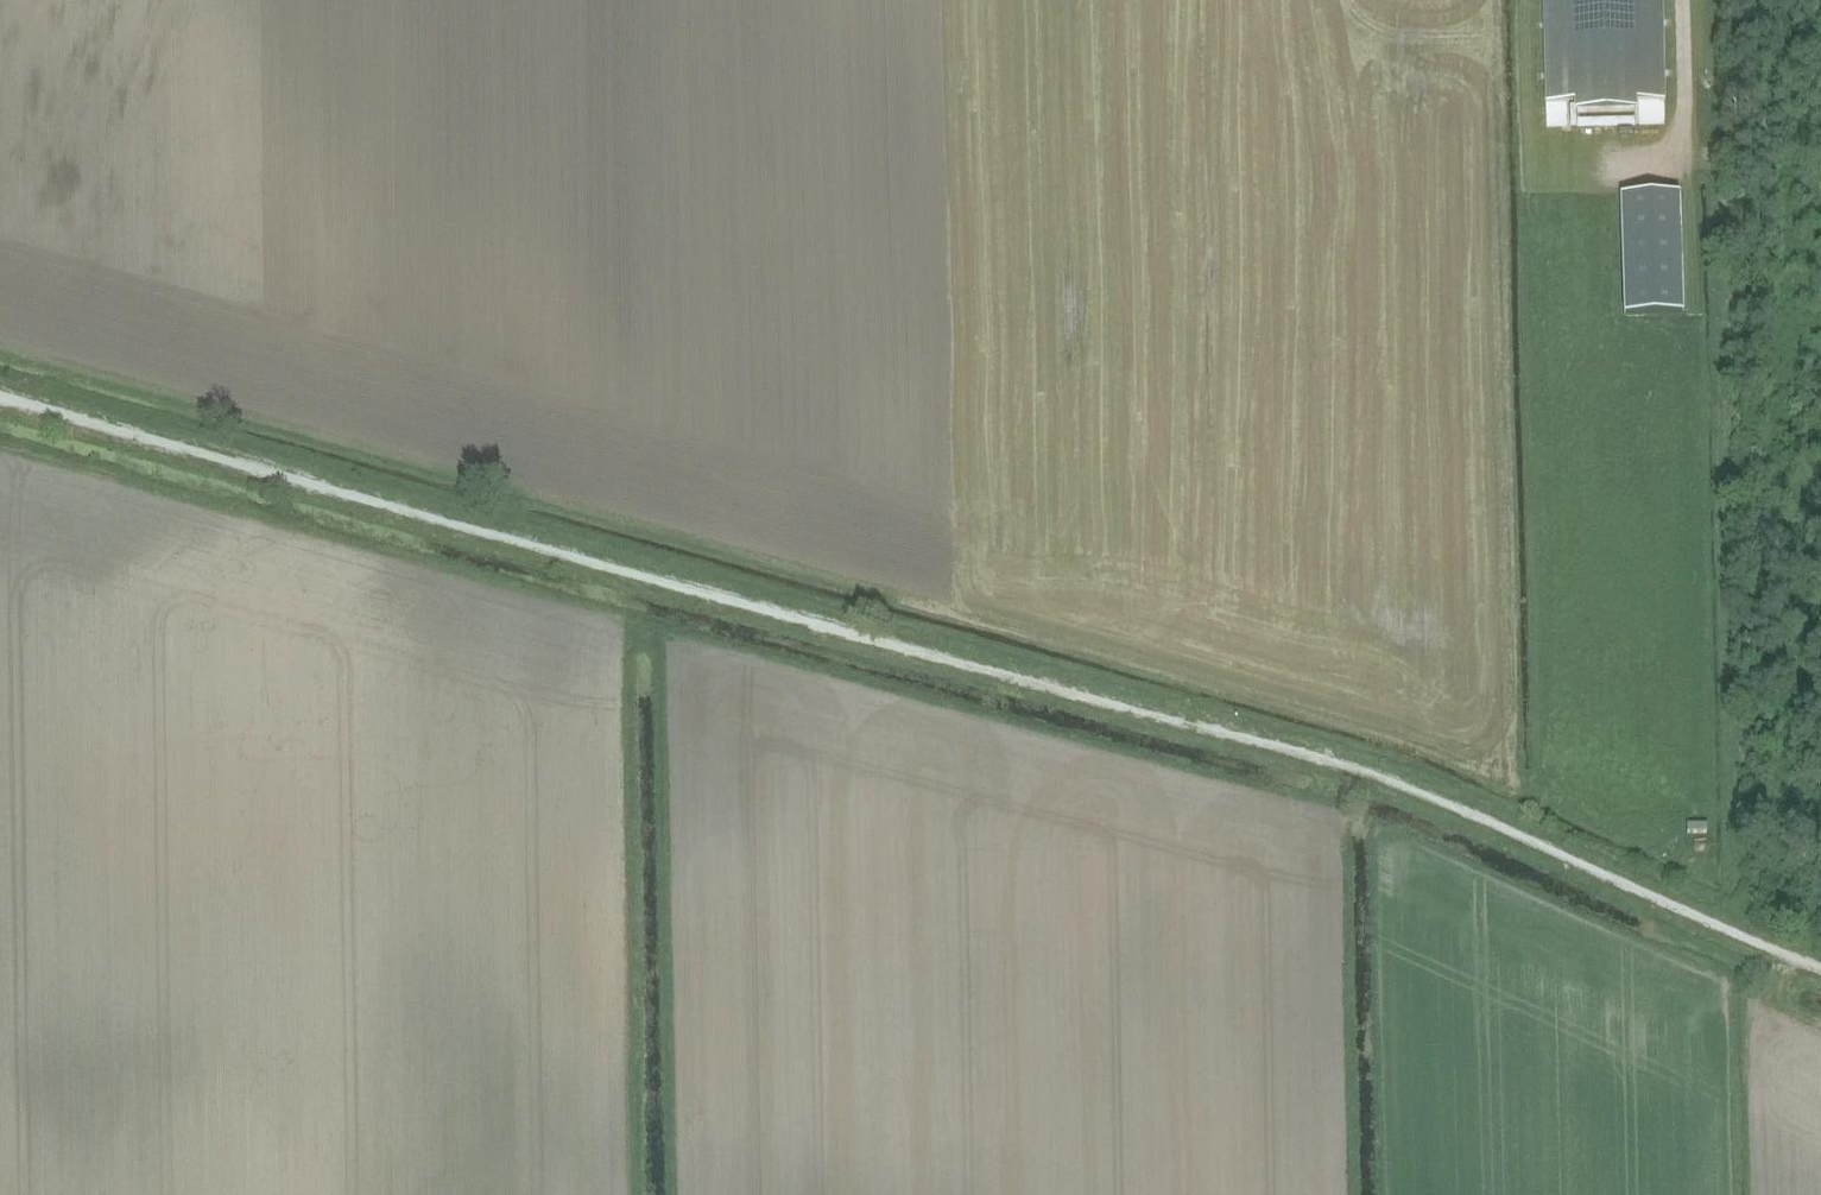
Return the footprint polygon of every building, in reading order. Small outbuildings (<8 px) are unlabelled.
[(1546,101),(1577,100),(1578,126),(1635,125),(1634,99),(1665,98),(1663,0),(1544,0),(1546,101)] [(1626,314),(1683,313),(1679,193),(1622,195),(1626,314)]
